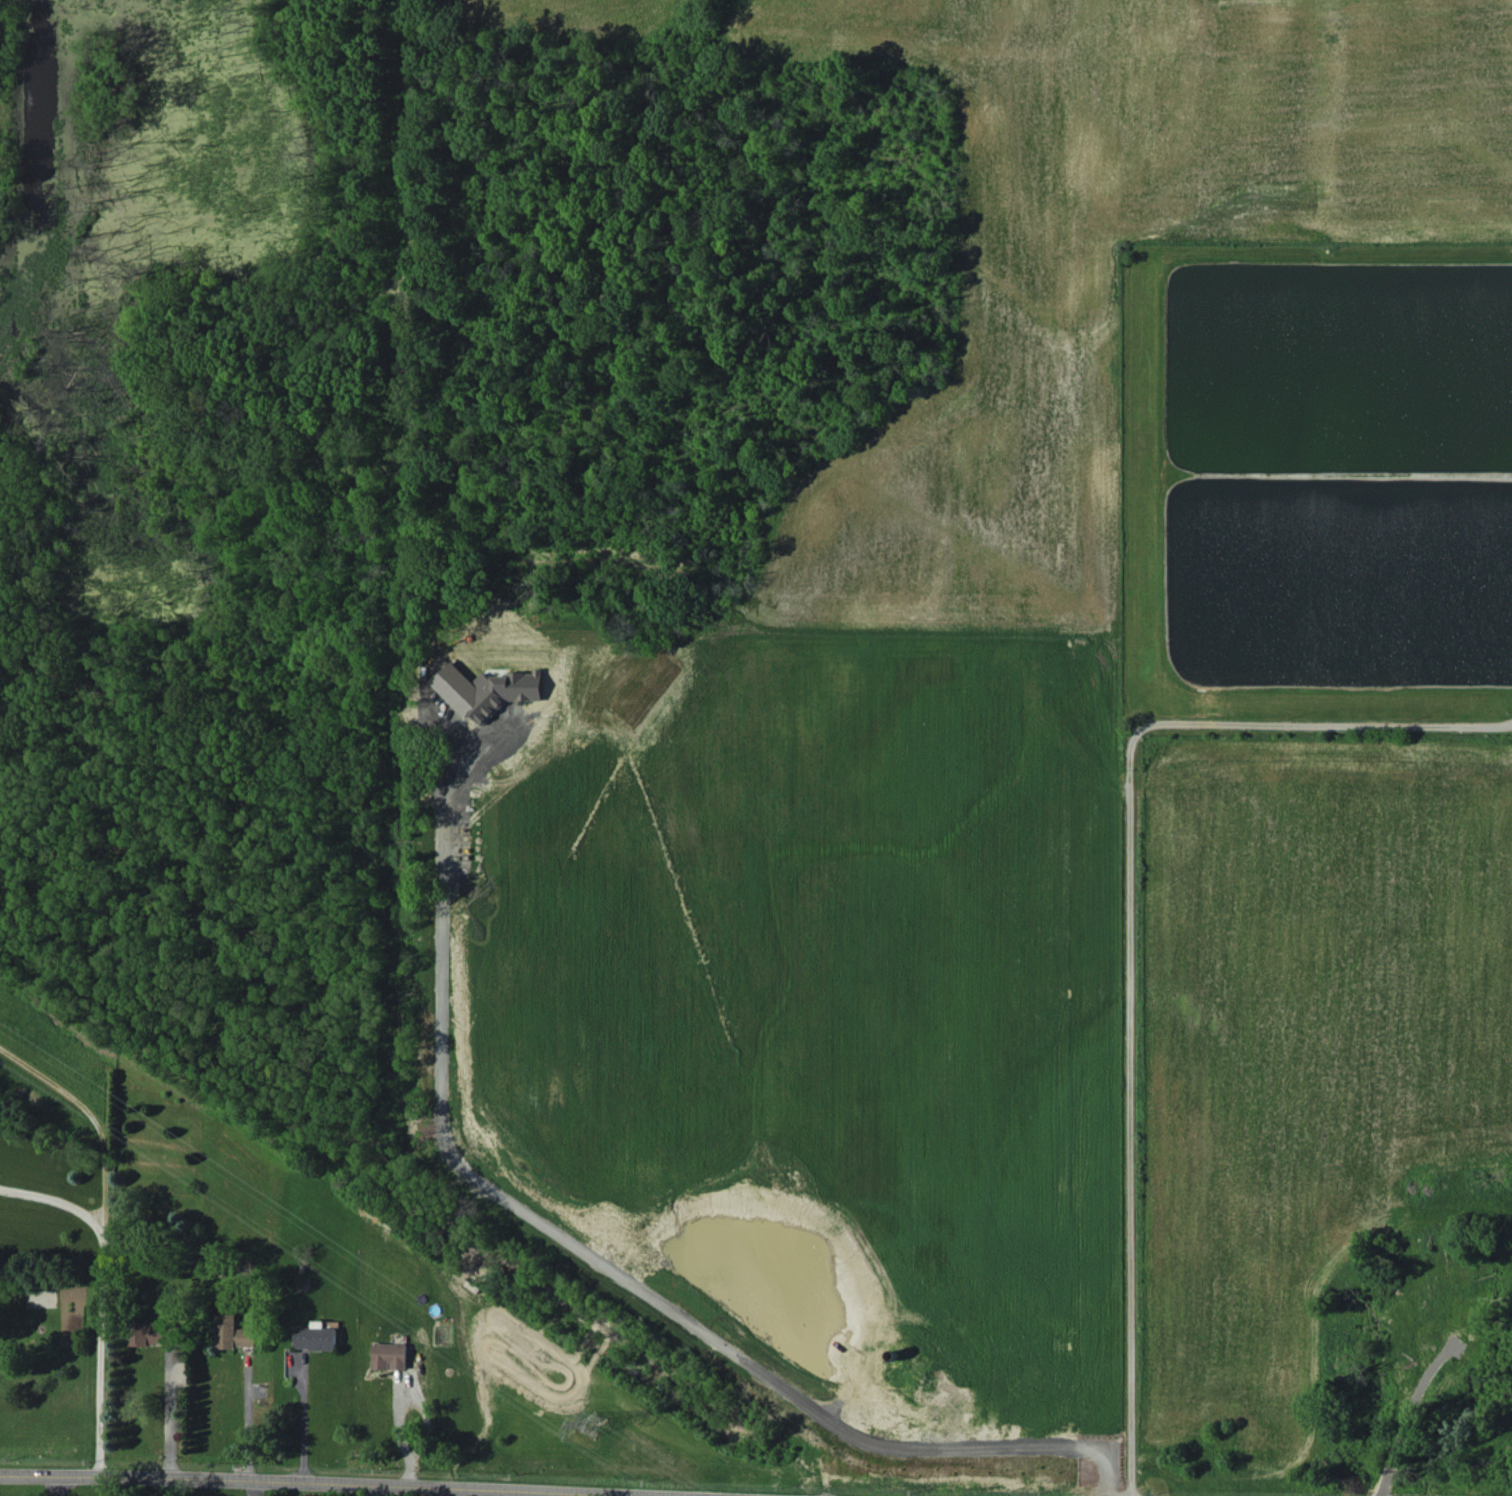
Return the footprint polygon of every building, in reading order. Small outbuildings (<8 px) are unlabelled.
[(432,682),(464,715),(472,715),(483,726),(508,701),(515,701),(519,704),(525,704),(529,700),(543,700),(543,669),(537,669),(533,672),(513,672),(509,676),(494,676),(492,678),(484,671),(474,681),(453,661),(432,682)] [(256,1347),(256,1329),(236,1329),(236,1313),(218,1313),(217,1347),(256,1347)] [(168,1343),(169,1323),(130,1322),(130,1346),(150,1346),(150,1343),(168,1343)] [(338,1349),(338,1328),(324,1327),(324,1322),(313,1322),(313,1327),(296,1327),(296,1349),(338,1349)] [(408,1370),(409,1344),(374,1343),(373,1368),(408,1370)]
